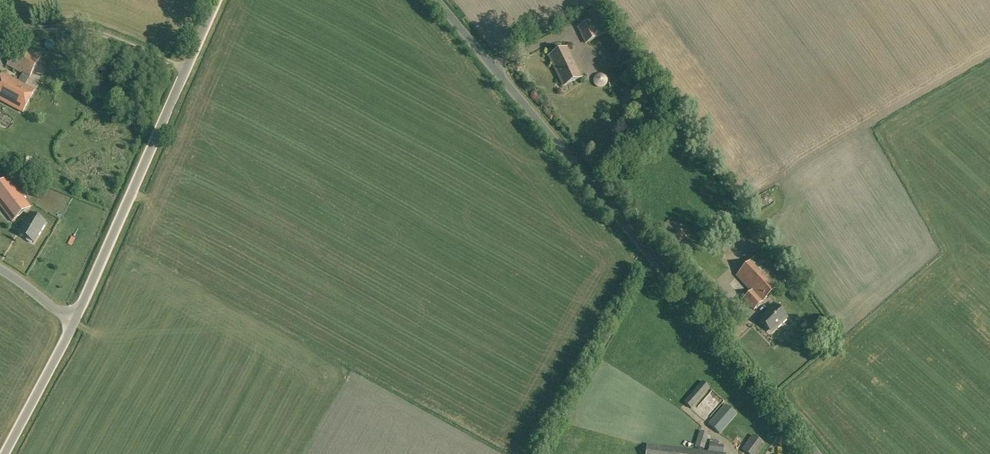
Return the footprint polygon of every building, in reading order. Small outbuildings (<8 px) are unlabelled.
[(594,20),(577,28),(585,44),(612,31),(598,8),(590,12),(594,20)] [(41,58),(18,46),(7,65),(23,74),(18,81),(3,73),(0,79),(0,100),(22,112),(35,90),(24,85),(29,77),(30,78),(41,58)] [(564,86),(580,78),(567,48),(550,57),(564,86)] [(31,207),(8,177),(0,183),(0,207),(11,222),(31,207)] [(33,242),(45,222),(31,214),(19,233),(33,242)] [(730,244),(738,239),(730,229),(723,234),(730,244)] [(735,275),(750,292),(742,299),(753,310),(762,302),(762,301),(785,279),(760,252),(735,275)] [(689,264),(696,258),(691,254),(685,260),(689,264)] [(774,329),(786,317),(774,304),(759,319),(764,325),(767,323),(774,329)] [(691,408),(709,388),(702,381),(684,401),(691,408)] [(720,433),(737,415),(725,404),(707,423),(720,433)] [(704,449),(708,433),(700,430),(695,446),(704,449)] [(765,444),(752,434),(741,449),(747,453),(757,453),(765,444)] [(708,451),(647,444),(645,453),(726,453),(723,453),(724,445),(709,443),(708,451)]
